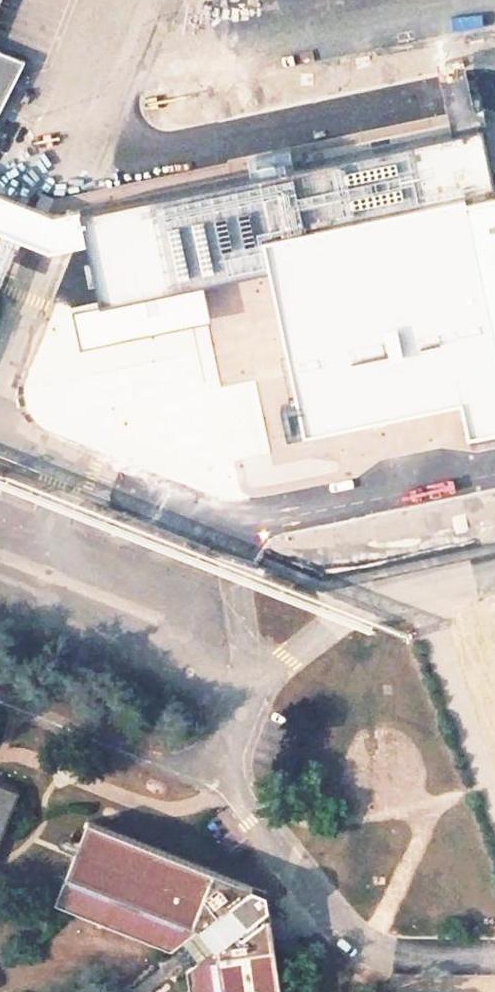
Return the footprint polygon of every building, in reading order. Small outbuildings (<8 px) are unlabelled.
[(251,116),(294,4),(282,0),(203,0),(170,86),(251,116)] [(418,108),(476,108),(476,50),(418,51),(418,108)] [(20,80),(0,72),(0,118),(20,80)] [(445,127),(460,172),(494,161),(494,150),(483,115),(445,127)] [(111,187),(200,223),(229,153),(140,117),(111,187)] [(231,255),(291,256),(292,207),(232,206),(231,255)] [(68,286),(195,340),(224,271),(97,217),(68,286)] [(399,227),(408,256),(420,252),(411,224),(399,227)] [(386,338),(478,307),(473,283),(418,302),(413,280),(376,292),(375,317),(386,338)] [(21,403),(147,456),(182,373),(56,320),(21,403)] [(461,389),(468,408),(494,399),(494,377),(461,389)] [(196,457),(200,447),(173,436),(169,446),(196,457)] [(198,991),(286,991),(274,889),(95,814),(64,900),(181,952),(185,957),(196,971),(198,991)]
